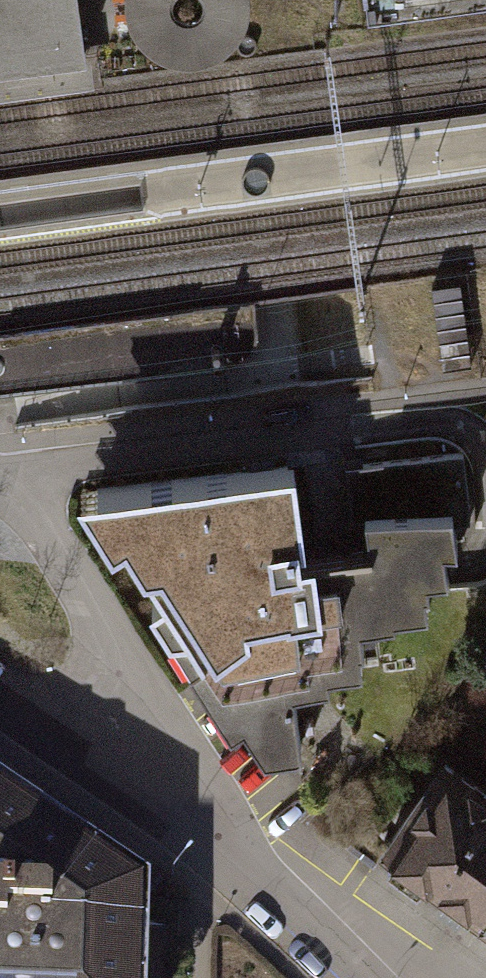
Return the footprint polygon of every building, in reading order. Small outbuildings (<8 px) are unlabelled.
[(93,81),(90,56),(85,57),(78,4),(77,0),(0,0),(0,94),(93,81)] [(131,14),(139,30),(151,43),(167,52),(184,56),(202,55),(219,48),(233,37),(243,23),(249,6),(249,0),(199,0),(194,5),(188,7),(182,7),(176,3),(174,0),(129,0),(131,14)] [(229,311),(233,354),(261,351),(257,308),(229,311)] [(26,332),(29,384),(165,378),(163,325),(26,332)] [(350,515),(366,513),(449,503),(450,513),(468,511),(460,451),(344,465),(350,515)] [(285,464),(89,488),(193,652),(181,659),(200,691),(214,683),(254,746),(293,741),(288,684),(321,680),(320,649),(355,644),(355,621),(386,617),(386,593),(420,588),(420,576),(438,573),(437,542),(452,541),(450,513),(449,503),(366,513),(370,547),(297,557),(285,464)] [(462,916),(485,884),(485,796),(443,765),(378,854),(462,916)] [(138,891),(0,796),(0,977),(137,977),(138,891)] [(462,916),(485,933),(485,884),(462,916)]
